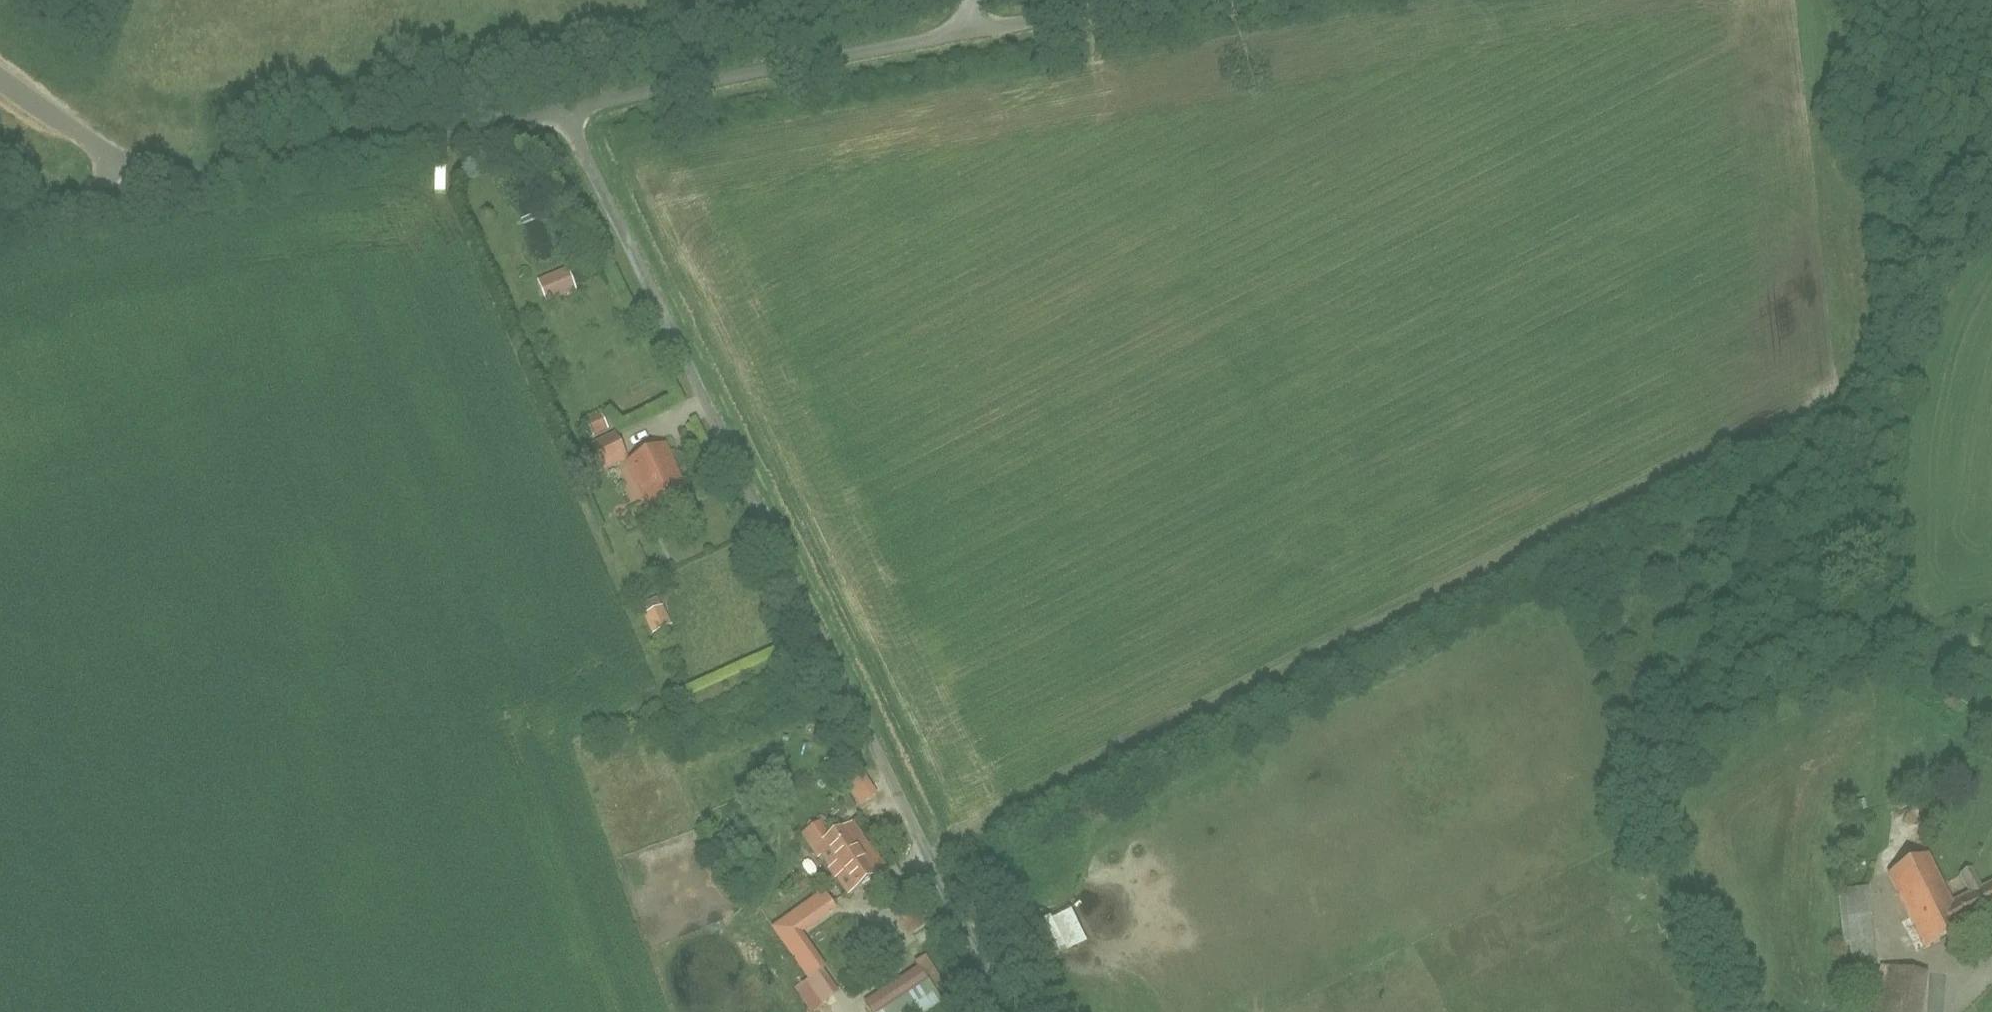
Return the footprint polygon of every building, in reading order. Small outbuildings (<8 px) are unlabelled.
[(570,269),(540,282),(549,303),(579,291),(570,269)] [(604,417),(588,424),(595,438),(610,431),(604,417)] [(616,433),(592,445),(605,470),(629,458),(616,433)] [(668,446),(629,463),(657,528),(697,510),(668,446)] [(644,614),(653,634),(675,624),(666,604),(644,614)] [(862,767),(844,778),(861,807),(879,796),(862,767)] [(823,820),(803,834),(820,858),(823,856),(848,894),(886,869),(854,820),(833,834),(823,820)] [(1936,856),(1895,875),(1931,949),(1971,929),(1959,904),(1936,856)] [(1967,875),(1977,896),(1989,890),(1979,869),(1967,875)] [(1959,904),(1971,929),(1991,920),(1991,888),(1989,890),(1977,896),(1959,904)] [(925,889),(894,908),(909,930),(939,910),(925,889)] [(1883,966),(1873,889),(1843,893),(1849,946),(1854,946),(1856,969),(1883,966)] [(826,892),(775,927),(812,980),(797,990),(812,1011),(819,1011),(840,997),(824,974),(830,970),(805,933),(839,910),(826,892)] [(1051,918),(1032,927),(1048,961),(1086,943),(1071,913),(1053,921),(1051,918)] [(1887,968),(1882,1011),(1931,1011),(1936,973),(1887,968)] [(868,1002),(875,1011),(930,1011),(941,1005),(920,970),(868,1002)]
